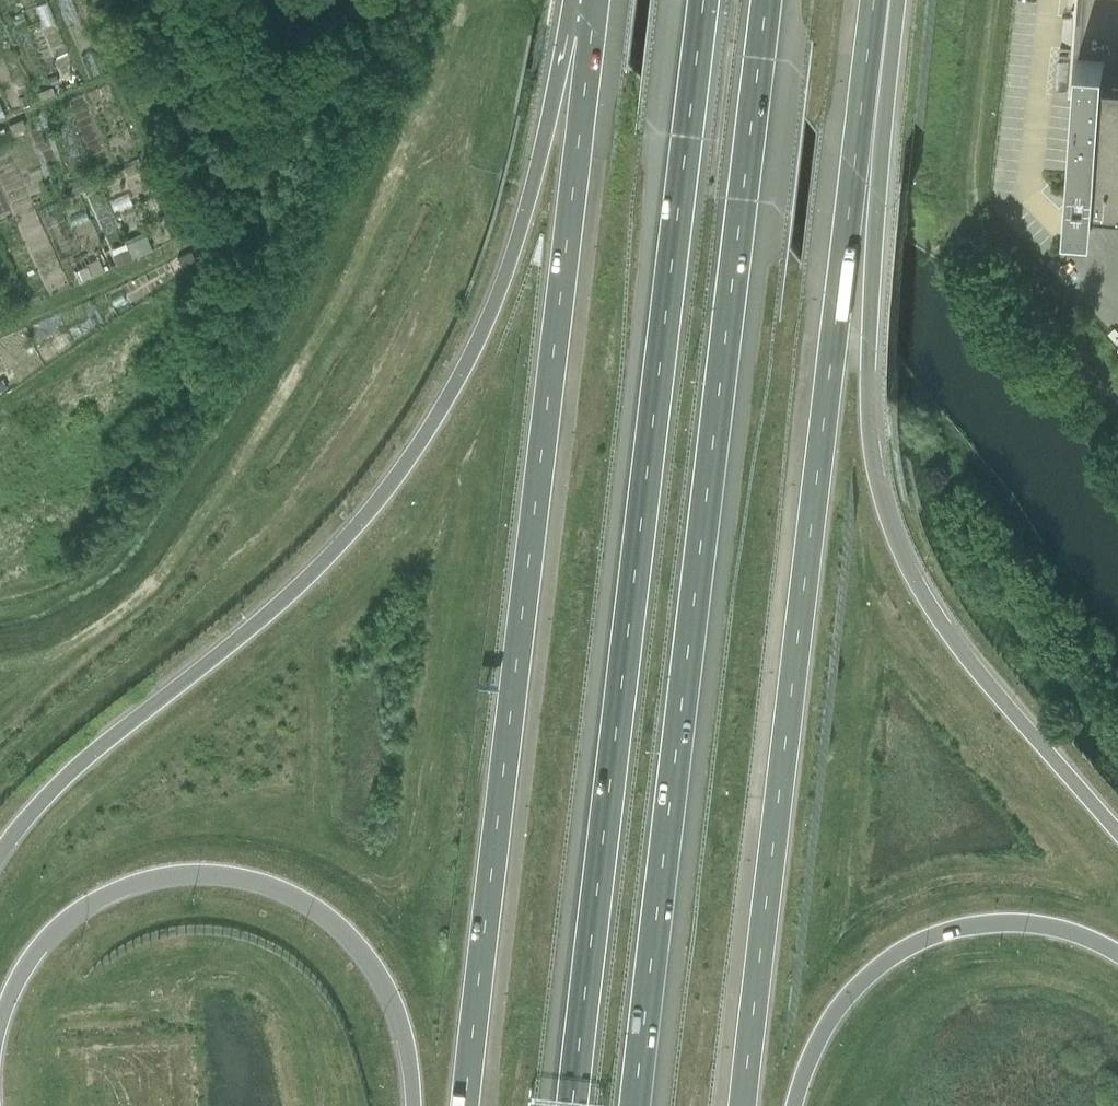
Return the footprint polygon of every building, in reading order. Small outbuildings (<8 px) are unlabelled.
[(1072,49),(1075,50),(1072,88),(1077,88),(1070,186),(1117,189),(1117,0),(1078,0),(1077,18),(1074,18),(1072,49)] [(1064,49),(1072,49),(1074,18),(1066,18),(1064,49)]
